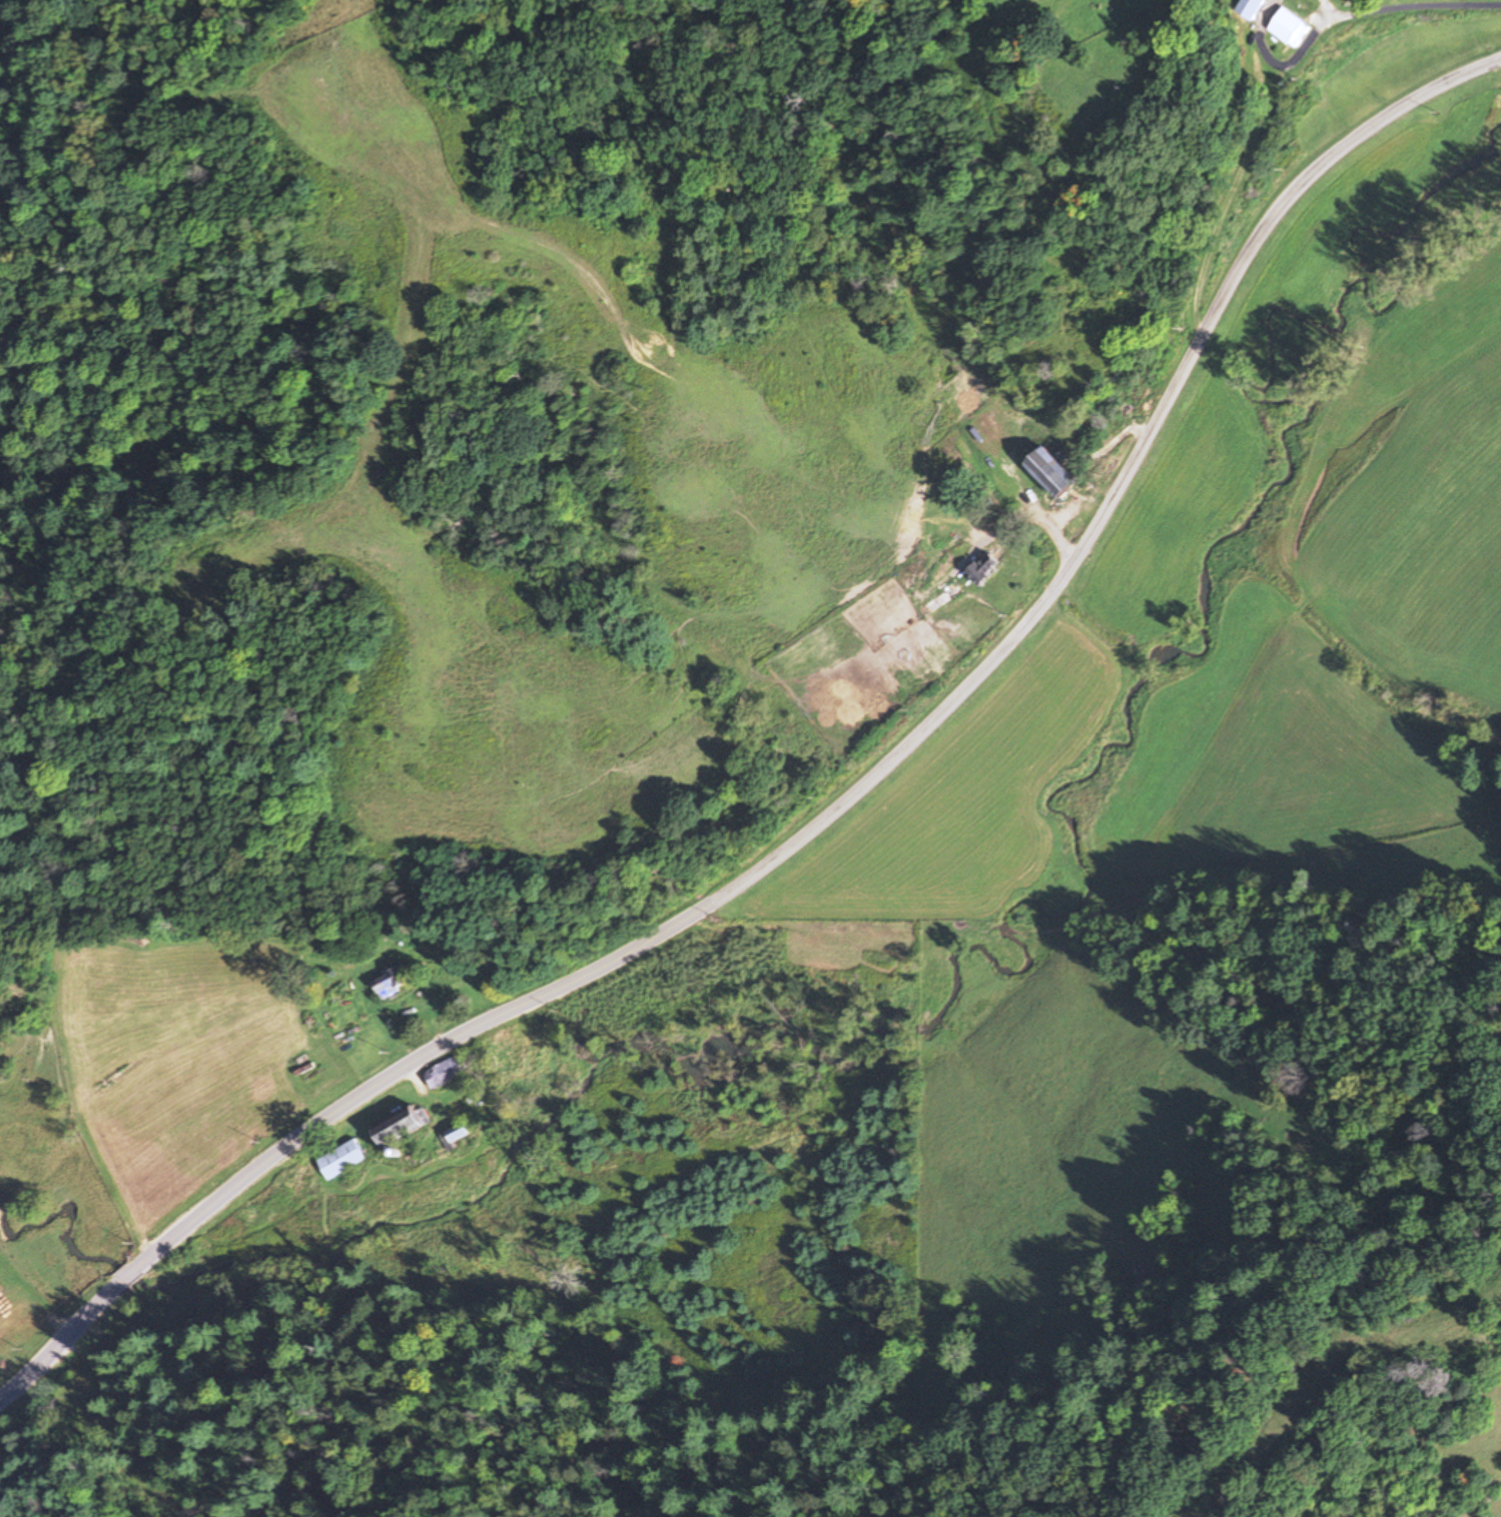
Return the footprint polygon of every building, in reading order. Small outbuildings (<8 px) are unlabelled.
[(1237,10),(1256,21),(1270,0),(1244,0),(1237,10)] [(1273,29),(1302,49),(1318,26),(1288,6),(1273,29)] [(1030,466),(1065,500),(1084,480),(1048,446),(1030,466)] [(1007,564),(994,551),(972,573),(985,586),(1007,564)] [(921,610),(926,618),(966,592),(960,583),(921,610)] [(376,976),(384,998),(412,988),(405,966),(376,976)] [(433,1089),(474,1070),(466,1054),(426,1073),(433,1089)] [(390,1147),(432,1126),(423,1108),(381,1129),(390,1147)] [(442,1136),(448,1148),(474,1136),(469,1123),(442,1136)] [(331,1181),(369,1161),(358,1140),(320,1160),(331,1181)]
